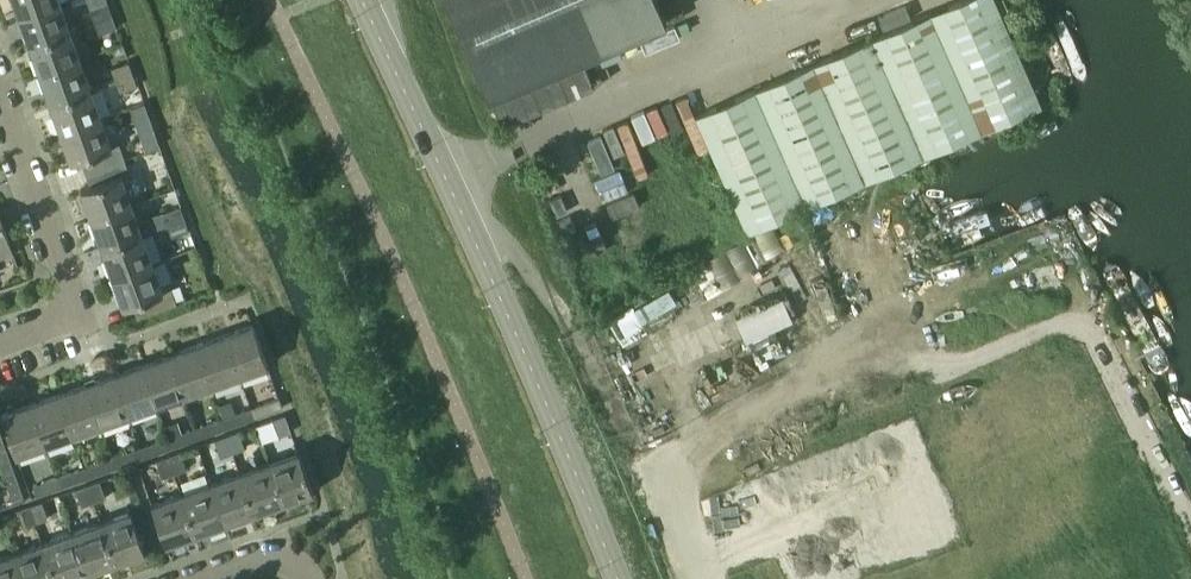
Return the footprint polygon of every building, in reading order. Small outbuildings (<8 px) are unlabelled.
[(60,0),(13,0),(19,15),(60,0)] [(60,0),(19,15),(29,44),(70,29),(60,0)] [(501,123),(593,83),(581,55),(666,18),(658,0),(447,0),(501,123)] [(996,0),(958,0),(695,115),(747,233),(1041,104),(996,0)] [(94,21),(112,15),(108,3),(90,9),(94,21)] [(99,33),(116,27),(112,15),(94,21),(99,33)] [(70,29),(29,44),(39,73),(80,58),(70,29)] [(80,58),(39,73),(50,102),(91,88),(80,58)] [(129,61),(111,67),(115,79),(133,73),(129,61)] [(133,73),(115,79),(119,91),(137,85),(133,73)] [(91,88),(50,102),(60,131),(101,117),(91,88)] [(101,117),(60,131),(71,162),(80,159),(85,172),(124,158),(119,143),(111,145),(101,117)] [(91,218),(132,203),(122,175),(130,173),(124,158),(85,172),(89,185),(81,188),(91,218)] [(132,203),(91,218),(101,247),(142,232),(132,203)] [(180,206),(162,212),(167,224),(184,218),(180,206)] [(13,252),(0,214),(0,257),(13,252)] [(184,218),(167,224),(171,236),(189,230),(184,218)] [(142,232),(101,247),(112,276),(153,261),(142,232)] [(137,318),(176,304),(175,300),(184,297),(179,285),(163,290),(153,261),(112,276),(123,306),(132,303),(137,318)] [(267,366),(253,324),(224,334),(239,376),(267,366)] [(239,376),(224,334),(196,344),(211,386),(239,376)] [(211,386),(196,344),(168,354),(183,396),(211,386)] [(183,396),(168,354),(140,364),(155,406),(183,396)] [(155,406),(140,364),(113,374),(128,416),(155,406)] [(128,416),(113,374),(85,384),(100,426),(128,416)] [(100,426),(85,384),(57,394),(72,436),(100,426)] [(72,436),(57,394),(29,404),(44,446),(72,436)] [(279,397),(255,406),(259,416),(283,407),(279,397)] [(0,414),(16,456),(44,446),(29,404),(0,414)] [(223,417),(222,417),(226,428),(227,427),(249,420),(245,409),(235,413),(223,417)] [(272,418),(278,435),(291,430),(285,414),(272,418)] [(222,417),(199,425),(203,436),(226,428),(222,417)] [(169,436),(167,437),(170,448),(173,447),(193,439),(189,429),(169,436)] [(226,435),(232,452),(245,448),(238,430),(226,435)] [(232,452),(226,435),(214,439),(220,456),(232,452)] [(167,437),(144,445),(147,456),(170,448),(167,437)] [(114,456),(111,457),(115,467),(118,466),(138,459),(134,449),(114,456)] [(0,452),(0,465),(4,476),(15,472),(7,450),(0,452)] [(313,491),(298,450),(268,461),(283,502),(313,491)] [(168,455),(174,473),(186,469),(180,451),(168,455)] [(174,473),(168,455),(156,460),(162,477),(174,473)] [(111,457),(88,465),(92,476),(115,467),(111,457)] [(283,502),(268,461),(239,471),(254,512),(283,502)] [(61,475),(55,477),(59,487),(64,485),(82,479),(78,469),(61,475)] [(254,512),(239,471),(210,482),(225,523),(254,512)] [(15,472),(4,476),(12,499),(14,504),(24,500),(22,496),(23,495),(15,472)] [(55,477),(33,485),(36,495),(59,487),(55,477)] [(87,484),(93,502),(106,497),(99,480),(87,484)] [(225,523),(210,482),(181,492),(196,533),(225,523)] [(93,502),(87,484),(75,488),(81,506),(93,502)] [(151,503),(166,544),(196,533),(181,492),(151,503)] [(29,505),(35,522),(47,518),(41,501),(29,505)] [(35,522),(29,505),(17,509),(23,527),(35,522)] [(100,521),(115,562),(145,551),(130,510),(100,521)] [(71,531),(86,572),(115,562),(100,521),(71,531)] [(55,578),(66,578),(86,572),(71,531),(42,541),(55,578)] [(23,578),(55,578),(42,541),(13,552),(23,578)] [(13,552),(0,556),(0,578),(23,578),(13,552)]
